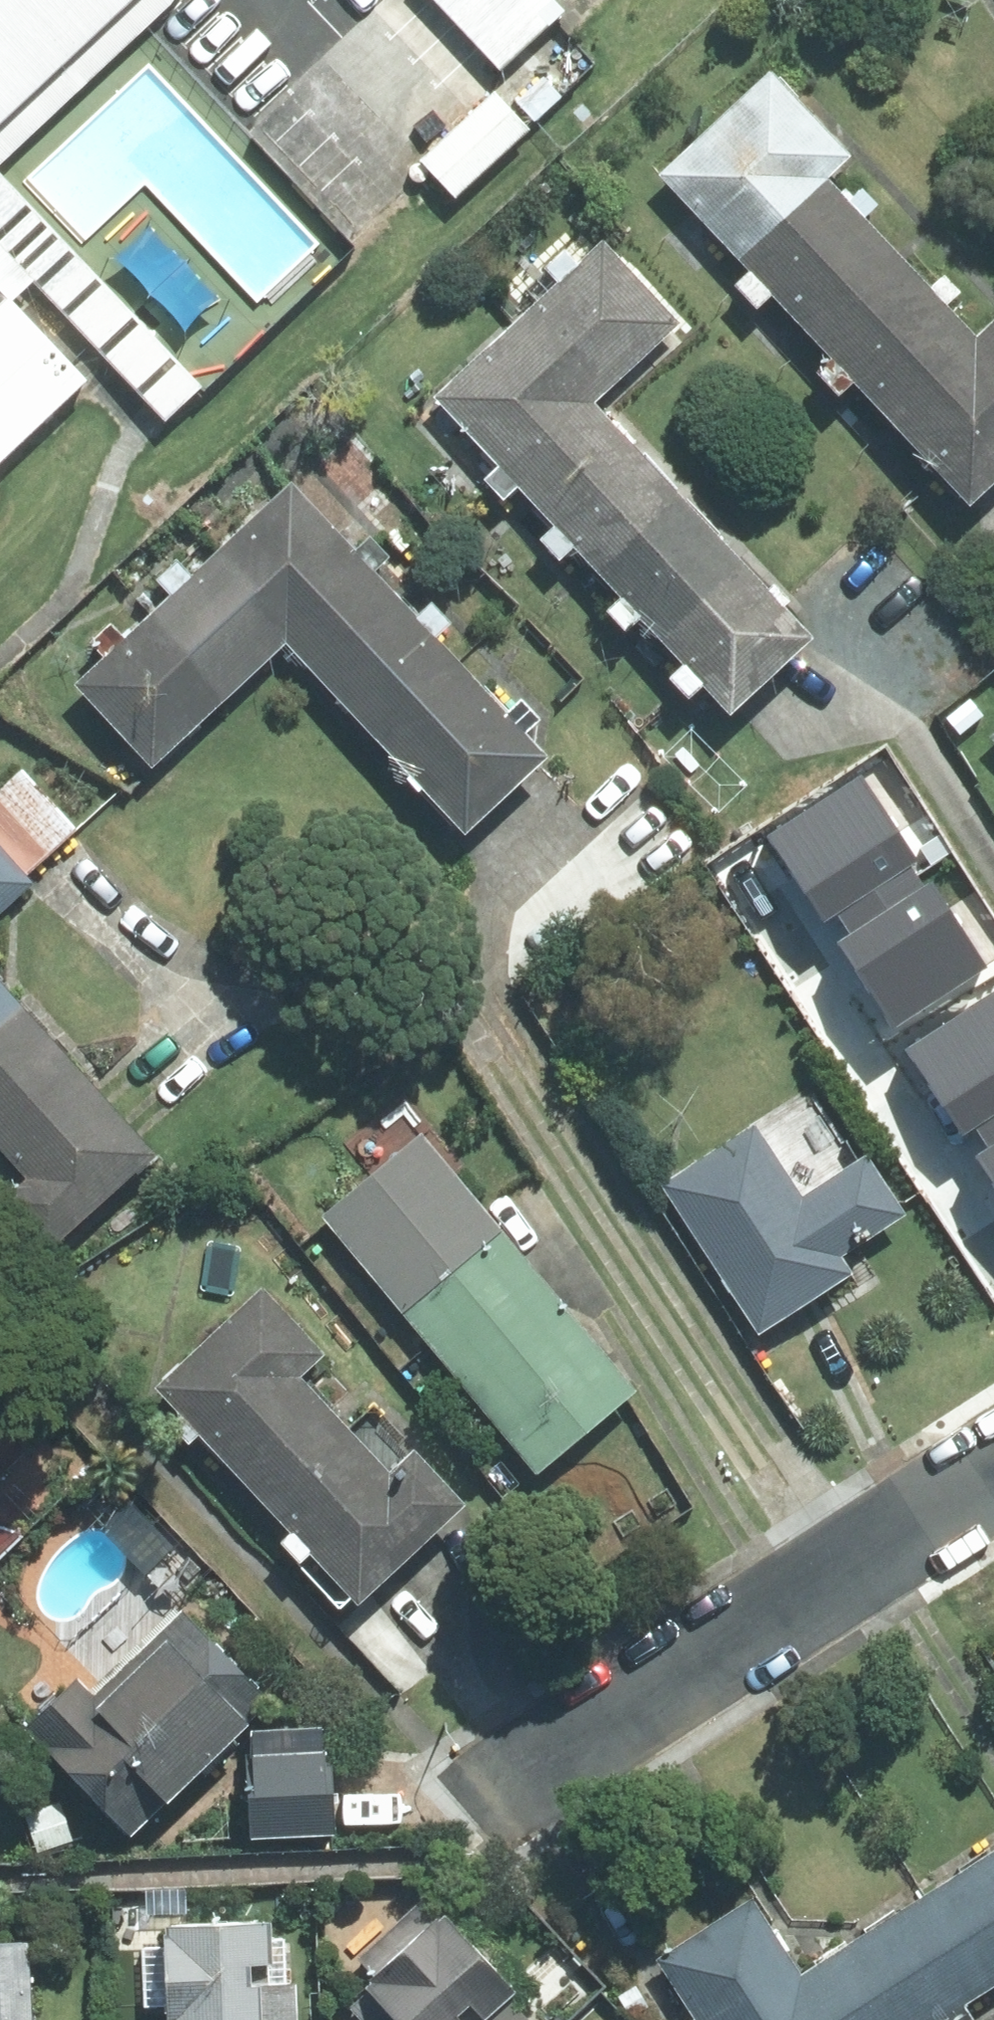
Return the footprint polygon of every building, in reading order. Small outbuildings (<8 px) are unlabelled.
[(141,0),(0,0),(0,136),(141,0)] [(507,75),(577,11),(567,0),(439,0),(507,75)] [(849,154),(769,70),(659,173),(739,258),(826,176),(849,154)] [(504,90),(429,161),(465,199),(568,100),(545,76),(517,103),(504,90)] [(848,199),(826,176),(739,258),(750,269),(734,284),(757,308),(772,294),(807,331),(894,249),(864,217),(879,203),(863,186),(848,199)] [(519,319),(593,400),(678,323),(604,242),(519,319)] [(929,286),(894,249),(807,331),(831,355),(814,371),(837,396),(854,379),(889,416),(975,336),(946,305),(961,291),(944,273),(929,286)] [(20,299),(0,318),(0,465),(94,381),(20,299)] [(533,502),(617,426),(593,400),(519,319),(435,395),(533,502)] [(970,503),(993,480),(993,319),(975,336),(889,416),(970,503)] [(617,426),(533,502),(599,572),(682,496),(617,426)] [(287,641),(298,653),(380,577),(374,572),(390,557),(371,536),(354,551),(292,485),(211,560),(287,641)] [(661,640),(744,563),(682,496),(599,572),(661,640)] [(287,641),(211,560),(193,576),(177,559),(155,579),(171,596),(153,612),(230,693),(287,641)] [(661,640),(730,714),(813,637),(744,563),(661,640)] [(378,739),(460,663),(435,638),(451,623),(432,602),(417,616),(380,577),(298,653),(378,739)] [(230,693),(153,612),(125,638),(111,623),(91,642),(105,658),(76,685),(152,766),(230,693)] [(507,713),(460,663),(378,739),(466,832),(547,757),(525,733),(540,719),(521,700),(507,713)] [(22,768),(0,788),(0,847),(25,874),(77,827),(22,768)] [(910,866),(918,860),(861,775),(768,836),(825,921),(837,913),(843,923),(916,875),(910,866)] [(33,883),(25,874),(0,847),(0,912),(33,883)] [(916,875),(843,923),(850,934),(839,942),(896,1029),(989,967),(932,881),(924,886),(916,875)] [(59,1045),(0,981),(0,1097),(59,1045)] [(974,1128),(980,1137),(993,1128),(993,991),(907,1049),(964,1135),(974,1128)] [(28,1178),(9,1194),(57,1247),(160,1155),(59,1045),(0,1097),(0,1146),(28,1178)] [(859,1284),(875,1274),(856,1245),(904,1214),(866,1155),(858,1160),(810,1087),(661,1184),(759,1334),(851,1274),(859,1284)] [(980,1137),(986,1146),(974,1155),(993,1185),(993,1128),(980,1137)] [(504,1237),(419,1136),(321,1218),(407,1319),(504,1237)] [(504,1237),(407,1319),(537,1474),(635,1392),(504,1237)] [(348,1429),(300,1376),(324,1354),(262,1288),(156,1387),(267,1504),(348,1429)] [(414,1450),(389,1473),(348,1429),(267,1504),(292,1532),(281,1542),(341,1607),(351,1597),(358,1604),(465,1505),(414,1450)] [(24,1534),(0,1526),(0,1557),(24,1534)] [(77,1678),(26,1727),(132,1836),(270,1703),(182,1612),(94,1696),(77,1678)] [(250,1840),(335,1837),(332,1765),(325,1765),(323,1729),(252,1732),(253,1755),(247,1755),(250,1840)] [(987,1991),(993,1986),(993,1853),(926,1896),(987,1991)] [(905,2019),(942,2019),(943,2019),(974,2019),(965,2005),(987,1991),(926,1896),(854,1941),(905,2019)] [(508,1998),(515,1992),(445,1915),(440,1920),(421,1900),(357,1959),(375,1979),(365,1988),(368,1992),(350,2007),(362,2019),(528,2019),(508,1998)] [(659,1961),(697,2018),(694,2019),(792,2019),(801,1975),(753,1900),(659,1961)] [(270,1940),(270,1925),(164,1928),(164,1947),(141,1948),(143,2009),(165,2009),(166,2019),(298,2019),(297,1986),(286,1987),(285,1939),(270,1940)] [(792,2019),(905,2019),(854,1941),(801,1975),(792,2019)] [(27,1944),(0,1945),(0,2019),(30,2019),(27,1944)]
